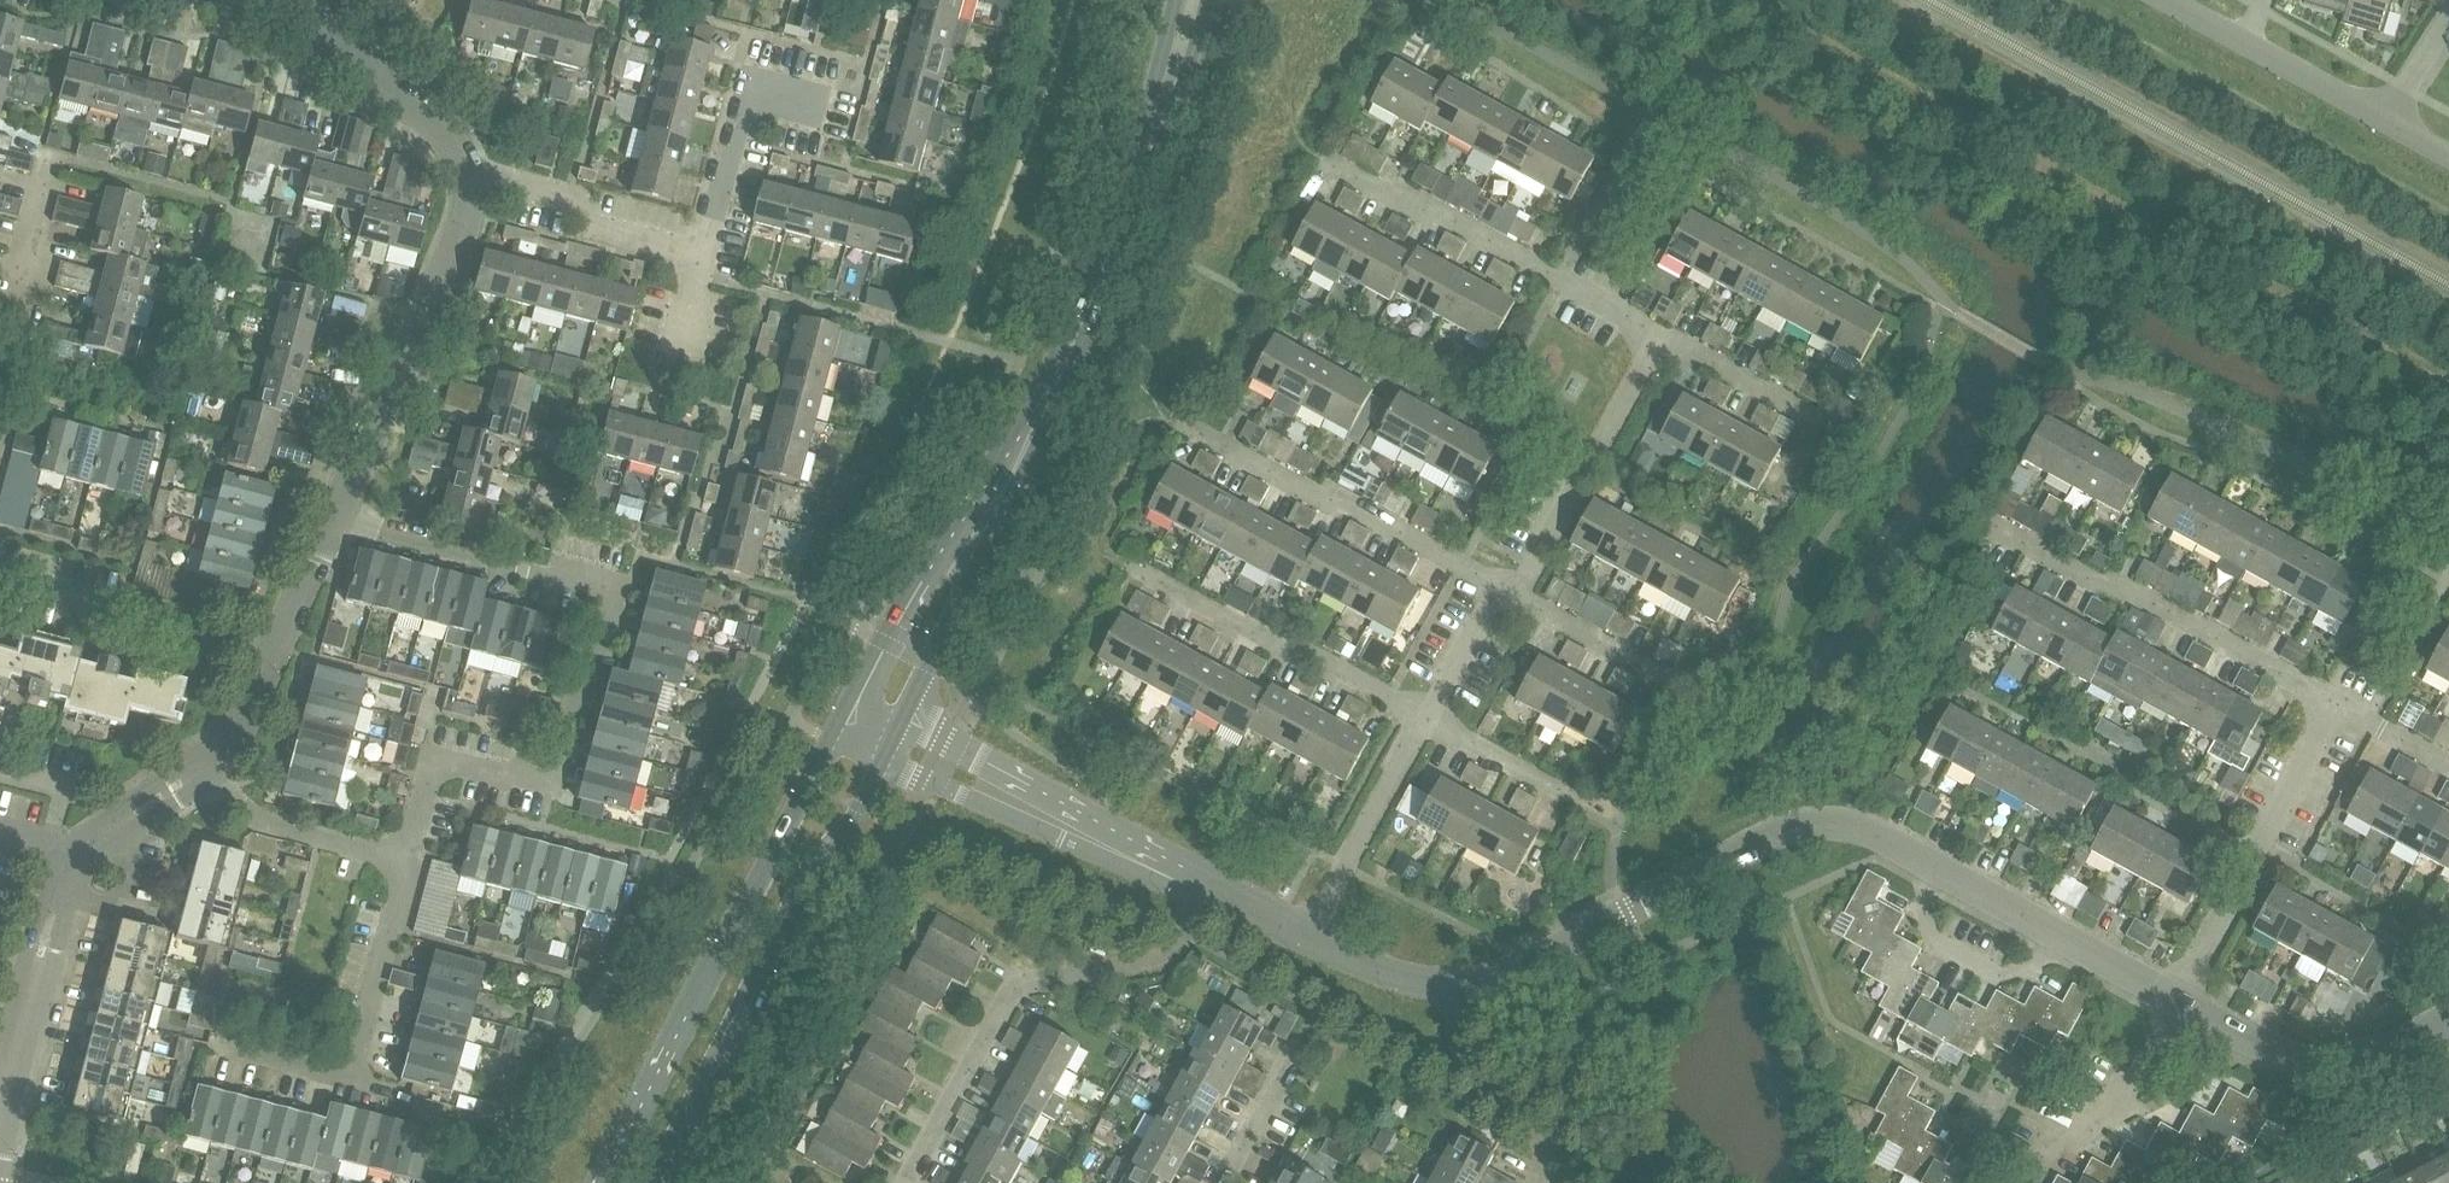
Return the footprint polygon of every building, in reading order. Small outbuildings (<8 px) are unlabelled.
[(491,47),(502,6),(477,0),(470,0),(460,38),(491,47)] [(595,0),(590,0),(586,16),(597,19),(602,2),(595,0)] [(822,12),(825,1),(825,0),(808,0),(806,8),(822,12)] [(919,11),(959,21),(960,21),(965,0),(922,0),(919,11)] [(2349,0),(2305,0),(2304,3),(2344,15),(2341,23),(2342,24),(2349,0)] [(2342,24),(2382,36),(2393,0),(2349,0),(2342,24)] [(901,6),(890,3),(885,20),(897,23),(901,6)] [(532,15),(502,6),(491,47),(522,55),(532,15)] [(919,11),(911,41),(951,52),(952,51),(963,54),(972,24),(960,21),(959,21),(919,11)] [(562,23),(532,15),(522,55),(552,63),(562,23)] [(14,55),(19,37),(62,49),(66,36),(0,18),(0,51),(14,55)] [(562,23),(552,63),(583,71),(594,31),(562,23)] [(70,53),(57,100),(88,108),(103,53),(109,28),(92,24),(84,56),(70,53)] [(1006,34),(998,32),(995,43),(999,44),(997,51),(1001,52),(1006,53),(1010,35),(1006,34)] [(670,40),(662,71),(702,81),(710,50),(670,40)] [(951,52),(911,41),(903,71),(943,82),(951,52)] [(619,43),(615,60),(626,63),(631,46),(619,43)] [(879,46),(874,63),(885,66),(890,49),(879,46)] [(49,97),(53,82),(28,75),(27,78),(9,74),(14,55),(0,51),(0,84),(49,97)] [(88,108),(118,116),(128,80),(110,75),(115,57),(103,53),(88,108)] [(615,60),(610,77),(622,80),(626,63),(615,60)] [(881,83),(885,66),(874,63),(870,80),(881,83)] [(1371,105),(1396,118),(1419,76),(1394,63),(1371,105)] [(146,85),(128,80),(118,116),(119,117),(118,123),(147,131),(149,124),(163,70),(151,66),(146,85)] [(189,96),(179,133),(209,141),(213,126),(228,72),(215,68),(210,87),(192,82),(188,96),(189,96)] [(189,96),(188,96),(171,91),(176,73),(163,70),(149,124),(179,133),(189,96)] [(694,112),(702,81),(662,71),(654,101),(694,112)] [(935,112),(943,82),(903,71),(895,102),(935,112)] [(228,72),(213,126),(244,135),(254,98),(235,93),(240,75),(228,72)] [(1443,89),(1419,76),(1396,118),(1421,132),(1426,124),(1443,89)] [(1448,81),(1443,89),(1426,124),(1449,136),(1472,94),(1448,81)] [(0,84),(0,108),(3,98),(46,109),(49,97),(0,84)] [(493,97),(493,100),(506,103),(506,101),(510,89),(496,86),(493,97)] [(1449,136),(1473,150),(1496,107),(1472,94),(1449,136)] [(280,110),(293,114),(296,102),(283,99),(280,110)] [(686,143),(694,112),(654,101),(646,132),(686,143)] [(296,102),(293,114),(305,117),(308,106),(296,102)] [(895,102),(887,132),(927,143),(935,112),(895,102)] [(603,103),(599,120),(610,123),(615,106),(603,103)] [(874,110),(868,108),(863,107),(858,124),(870,127),(874,110)] [(1521,121),(1496,107),(1473,150),(1498,163),(1521,121)] [(247,160),(278,168),(293,114),(280,110),(275,129),(257,124),(247,160)] [(984,125),(986,116),(972,112),(970,121),(984,125)] [(278,168),(308,176),(312,164),(319,140),(300,135),(305,117),(293,114),(278,168)] [(599,120),(594,137),(606,140),(610,123),(599,120)] [(1545,134),(1521,121),(1498,163),(1522,176),(1545,134)] [(854,141),(856,142),(865,144),(870,127),(858,124),(854,141)] [(63,136),(49,132),(46,145),(60,149),(63,136)] [(646,132),(638,162),(678,173),(686,143),(646,132)] [(887,132),(879,164),(919,174),(927,143),(887,132)] [(1569,147),(1545,134),(1522,176),(1546,189),(1569,147)] [(9,151),(12,139),(0,136),(0,149),(9,151)] [(542,136),(536,157),(534,165),(550,170),(559,140),(542,136)] [(338,138),(335,150),(347,153),(350,142),(338,138)] [(347,153),(359,156),(362,145),(350,142),(347,153)] [(1369,169),(1378,152),(1368,146),(1359,163),(1369,169)] [(1594,161),(1569,147),(1546,189),(1571,203),(1594,161)] [(9,151),(0,149),(0,162),(5,163),(4,167),(30,174),(34,158),(9,151)] [(302,200),(332,208),(347,153),(335,150),(330,168),(312,164),(308,176),(302,200)] [(1378,152),(1369,169),(1379,174),(1388,157),(1378,152)] [(359,156),(347,153),(332,208),(343,210),(341,218),(346,228),(358,231),(362,216),(363,216),(366,203),(367,203),(370,192),(373,180),(354,175),(359,156)] [(787,171),(790,160),(773,155),(770,167),(787,171)] [(166,160),(150,156),(146,172),(161,176),(166,160)] [(638,162),(630,194),(670,204),(678,173),(638,162)] [(1412,182),(1422,187),(1431,170),(1421,165),(1412,182)] [(835,172),(818,167),(815,179),(832,183),(835,172)] [(596,173),(587,171),(579,169),(576,180),(594,184),(596,173)] [(1441,176),(1431,170),(1422,187),(1432,193),(1441,176)] [(852,176),(835,172),(832,183),(849,187),(852,176)] [(895,188),(878,183),(875,195),(892,199),(895,188)] [(797,193),(766,184),(755,224),(786,233),(797,193)] [(917,184),(915,193),(913,201),(924,204),(929,187),(917,184)] [(1335,206),(1345,211),(1355,194),(1345,188),(1335,206)] [(58,197),(54,209),(134,230),(142,199),(106,189),(101,208),(58,197)] [(356,239),(387,247),(401,192),(389,189),(387,196),(370,192),(367,203),(366,203),(363,216),(362,216),(358,231),(356,239)] [(1460,208),(1470,214),(1479,197),(1469,191),(1460,208)] [(414,196),(401,192),(387,247),(418,255),(428,219),(409,214),(414,196)] [(827,201),(797,193),(786,233),(817,241),(827,201)] [(1355,194),(1345,211),(1355,217),(1365,200),(1355,194)] [(18,219),(22,202),(0,196),(0,214),(18,219)] [(1479,197),(1470,214),(1480,219),(1489,202),(1479,197)] [(858,209),(827,201),(817,241),(847,249),(858,209)] [(1317,261),(1340,219),(1316,206),(1293,248),(1317,261)] [(150,234),(134,230),(54,209),(51,221),(95,233),(90,252),(108,257),(108,256),(126,260),(141,264),(150,234)] [(847,249),(878,257),(888,217),(858,209),(847,249)] [(1691,268),(1714,226),(1689,213),(1667,255),(1691,268)] [(1383,232),(1393,238),(1403,220),(1393,215),(1383,232)] [(888,217),(878,257),(908,265),(919,225),(888,217)] [(1518,240),(1527,223),(1517,217),(1508,234),(1518,240)] [(1340,219),(1317,261),(1342,274),(1364,233),(1340,219)] [(1403,220),(1393,238),(1404,243),(1413,226),(1403,220)] [(1527,223),(1518,240),(1528,246),(1538,229),(1527,223)] [(301,229),(294,227),(284,225),(279,245),(296,250),(296,248),(301,229)] [(502,237),(519,242),(522,231),(505,226),(502,237)] [(1738,240),(1714,226),(1691,268),(1715,281),(1738,240)] [(539,235),(522,231),(519,242),(536,247),(539,235)] [(1364,233),(1342,274),(1366,288),(1389,246),(1364,233)] [(1446,255),(1456,238),(1446,233),(1436,250),(1446,255)] [(1466,244),(1456,238),(1446,255),(1457,261),(1466,244)] [(1762,253),(1738,240),(1715,281),(1739,295),(1762,253)] [(563,254),(580,258),(583,247),(566,242),(563,254)] [(1395,293),(1412,259),(1389,246),(1366,288),(1390,301),(1395,293)] [(583,247),(580,258),(597,263),(600,251),(583,247)] [(1419,306),(1442,264),(1417,250),(1412,259),(1395,293),(1419,306)] [(472,292),(504,300),(514,260),(483,252),(472,292)] [(313,259),(292,253),(288,269),(309,275),(313,259)] [(1739,295),(1764,308),(1787,266),(1762,253),(1739,295)] [(60,262),(57,274),(136,296),(151,299),(159,269),(141,264),(126,260),(108,256),(108,257),(104,274),(60,262)] [(332,280),(336,260),(323,257),(319,277),(332,280)] [(186,273),(204,277),(207,262),(189,258),(186,273)] [(1495,282),(1504,265),(1494,259),(1485,276),(1495,282)] [(545,268),(514,260),(504,300),(535,308),(545,268)] [(633,260),(633,263),(629,278),(640,281),(645,263),(633,260)] [(1444,319),(1467,277),(1442,264),(1419,306),(1444,319)] [(1504,265),(1495,282),(1505,287),(1514,270),(1504,265)] [(1811,280),(1787,266),(1764,308),(1788,321),(1811,280)] [(575,276),(545,268),(535,308),(564,316),(575,276)] [(97,298),(92,316),(128,326),(136,296),(57,274),(54,287),(97,298)] [(595,324),(605,284),(575,276),(564,316),(595,324)] [(1467,277),(1444,319),(1468,332),(1491,290),(1467,277)] [(1811,280),(1788,321),(1812,335),(1835,293),(1811,280)] [(605,284),(595,324),(626,333),(637,292),(605,284)] [(287,285),(279,316),(358,337),(361,325),(318,314),(323,295),(287,285)] [(1491,290),(1468,332),(1492,346),(1515,304),(1491,290)] [(887,293),(883,309),(894,312),(898,296),(887,293)] [(1860,307),(1835,293),(1812,335),(1837,348),(1860,307)] [(1653,314),(1664,319),(1672,302),(1662,297),(1653,314)] [(1682,308),(1672,302),(1664,319),(1674,324),(1682,308)] [(1860,307),(1837,348),(1861,361),(1884,320),(1860,307)] [(143,330),(128,326),(92,316),(87,334),(44,323),(41,336),(135,361),(143,330)] [(279,316),(271,347),(307,356),(311,338),(355,350),(358,337),(279,316)] [(839,329),(798,319),(790,350),(830,361),(839,329)] [(1702,340),(1712,345),(1721,329),(1711,323),(1702,340)] [(774,327),(765,325),(762,324),(758,341),(769,344),(774,327)] [(1731,334),(1721,329),(1712,345),(1722,351),(1731,334)] [(204,343),(222,348),(226,335),(207,330),(204,343)] [(1277,392),(1300,350),(1276,337),(1253,379),(1277,392)] [(753,358),(756,359),(765,361),(769,344),(758,341),(753,358)] [(302,374),(307,356),(271,347),(263,377),(342,398),(345,386),(302,374)] [(782,380),(822,391),(830,361),(790,350),(782,380)] [(1300,350),(1277,392),(1301,405),(1324,364),(1300,350)] [(1750,367),(1760,372),(1769,355),(1759,350),(1750,367)] [(1779,361),(1769,355),(1760,372),(1770,377),(1779,361)] [(873,362),(871,371),(884,375),(887,366),(873,362)] [(1326,419),(1349,377),(1324,364),(1301,405),(1326,419)] [(450,381),(447,393),(526,414),(534,383),(498,374),(493,392),(450,381)] [(1808,398),(1817,382),(1807,376),(1798,393),(1808,398)] [(263,377),(255,407),(279,414),(290,417),(295,399),(339,410),(342,398),(263,377)] [(1349,377),(1326,419),(1350,432),(1373,390),(1349,377)] [(1703,395),(1713,401),(1722,384),(1712,378),(1703,395)] [(616,380),(612,397),(623,400),(628,383),(616,380)] [(814,421),(822,391),(782,380),(774,410),(814,421)] [(1817,382),(1808,398),(1818,404),(1827,387),(1817,382)] [(1722,384),(1713,401),(1723,406),(1732,389),(1722,384)] [(746,385),(742,402),(753,405),(757,388),(746,385)] [(518,445),(526,414),(447,393),(443,405),(487,417),(482,434),(499,440),(518,445)] [(1402,449),(1424,408),(1400,395),(1377,436),(1402,449)] [(674,412),(677,401),(660,396),(657,407),(674,412)] [(1685,451),(1708,409),(1683,396),(1660,437),(1685,451)] [(691,416),(694,405),(677,401),(674,412),(691,416)] [(737,418),(740,419),(748,421),(753,405),(742,402),(737,418)] [(243,403),(235,434),(314,456),(317,443),(274,432),(279,414),(255,407),(243,403)] [(1751,421),(1761,427),(1770,410),(1760,404),(1751,421)] [(1449,422),(1424,408),(1402,449),(1426,463),(1449,422)] [(1708,409),(1685,451),(1709,464),(1732,423),(1708,409)] [(774,410),(766,441),(806,452),(814,421),(774,410)] [(1781,416),(1770,410),(1761,427),(1771,433),(1781,416)] [(607,413),(597,454),(628,462),(639,422),(607,413)] [(2024,459),(2048,473),(2072,431),(2047,417),(2024,459)] [(39,472),(65,479),(78,427),(79,428),(81,420),(72,418),(70,425),(52,421),(42,458),(39,472)] [(1239,437),(1249,443),(1258,426),(1248,420),(1239,437)] [(669,430),(639,422),(628,462),(658,470),(669,430)] [(1449,422),(1426,463),(1450,476),(1473,435),(1449,422)] [(1732,423),(1709,464),(1733,478),(1756,436),(1732,423)] [(65,479),(90,485),(103,434),(104,434),(106,427),(97,425),(95,432),(79,428),(78,427),(65,479)] [(1258,426),(1249,443),(1259,449),(1269,432),(1258,426)] [(415,436),(412,449),(491,470),(499,440),(482,434),(463,429),(458,448),(415,436)] [(700,438),(669,430),(658,470),(690,478),(700,438)] [(90,485),(115,492),(129,441),(130,441),(132,434),(123,431),(121,439),(104,434),(103,434),(90,485)] [(2096,444),(2072,431),(2048,473),(2073,486),(2096,444)] [(1368,432),(1361,445),(1371,451),(1373,447),(1378,438),(1368,432)] [(12,451),(37,457),(42,440),(16,433),(12,450),(12,451)] [(311,468),(314,456),(235,434),(226,465),(263,475),(267,456),(311,468)] [(1498,449),(1473,435),(1450,476),(1475,490),(1498,449)] [(1756,436),(1733,478),(1758,491),(1781,450),(1756,436)] [(146,445),(130,441),(129,441),(115,492),(142,499),(157,441),(148,438),(146,445)] [(806,452),(766,441),(757,472),(798,483),(806,452)] [(2097,500),(2120,458),(2096,444),(2073,486),(2097,500)] [(1287,464),(1297,469),(1306,453),(1296,447),(1287,464)] [(483,500),(491,470),(412,449),(408,461),(452,472),(447,490),(483,500)] [(1191,467),(1202,472),(1211,456),(1201,450),(1191,467)] [(11,466),(38,473),(39,472),(42,458),(37,457),(12,451),(12,452),(14,452),(11,466)] [(729,451),(724,468),(735,471),(740,454),(729,451)] [(1306,453),(1297,469),(1307,475),(1316,458),(1306,453)] [(1211,456),(1202,472),(1212,478),(1221,461),(1211,456)] [(2145,471),(2120,458),(2097,500),(2122,513),(2145,471)] [(167,459),(161,480),(173,483),(178,462),(167,459)] [(35,487),(38,473),(11,466),(7,479),(5,479),(35,487)] [(1173,523),(1196,481),(1172,467),(1149,509),(1173,523)] [(225,474),(218,501),(268,514),(267,516),(275,518),(278,508),(270,506),(275,488),(225,474)] [(2149,517),(2174,531),(2197,489),(2172,475),(2149,517)] [(1240,493),(1250,499),(1259,482),(1249,476),(1240,493)] [(736,477),(727,508),(768,519),(776,487),(736,477)] [(1,493),(31,501),(35,487),(5,479),(4,480),(7,480),(3,493),(1,492),(1,493)] [(1364,495),(1374,501),(1383,484),(1373,479),(1364,495)] [(1221,494),(1196,481),(1173,523),(1198,536),(1221,494)] [(1259,482),(1250,499),(1260,504),(1269,487),(1259,482)] [(708,484),(703,501),(715,504),(719,487),(708,484)] [(1383,484),(1374,501),(1384,506),(1393,490),(1383,484)] [(159,489),(153,510),(164,513),(170,492),(159,489)] [(2221,502),(2197,489),(2174,531),(2198,544),(2221,502)] [(483,500),(447,490),(442,508),(399,497),(395,510),(475,531),(483,500)] [(0,505),(0,508),(27,515),(31,501),(1,493),(3,494),(0,505)] [(1245,507),(1221,494),(1198,536),(1222,549),(1245,507)] [(643,502),(620,496),(614,515),(637,522),(643,502)] [(218,501),(211,526),(261,540),(261,541),(268,543),(271,533),(263,531),(267,516),(268,514),(218,501)] [(1596,557),(1619,515),(1595,501),(1572,543),(1596,557)] [(2011,518),(2021,524),(2031,507),(2021,501),(2011,518)] [(2198,544),(2222,558),(2245,516),(2221,502),(2198,544)] [(1288,520),(1298,525),(1307,509),(1297,503),(1288,520)] [(1412,522),(1422,527),(1432,510),(1421,505),(1412,522)] [(650,507),(646,522),(661,526),(665,511),(650,507)] [(1269,520),(1245,507),(1222,549),(1246,563),(1269,520)] [(2041,513),(2031,507),(2021,524),(2031,530),(2041,513)] [(23,530),(27,515),(0,508),(0,524),(23,530)] [(719,538),(760,549),(768,519),(727,508),(719,538)] [(1307,509),(1298,525),(1308,531),(1317,514),(1307,509)] [(153,510),(148,531),(159,534),(164,513),(153,510)] [(1432,510),(1422,527),(1432,533),(1442,516),(1432,510)] [(691,530),(702,533),(706,516),(695,513),(691,530)] [(1643,528),(1619,515),(1596,557),(1620,570),(1643,528)] [(2270,529),(2245,516),(2222,558),(2247,571),(2270,529)] [(31,520),(28,531),(49,536),(52,525),(31,520)] [(1294,534),(1269,520),(1246,563),(1271,576),(1294,534)] [(1341,537),(1351,543),(1360,526),(1350,520),(1341,537)] [(49,536),(70,542),(73,531),(52,525),(49,536)] [(256,556),(261,541),(261,540),(211,526),(204,551),(254,565),(254,566),(262,568),(264,558),(256,556)] [(1360,526),(1351,543),(1361,549),(1371,532),(1360,526)] [(1668,541),(1643,528),(1620,570),(1645,583),(1668,541)] [(2059,545),(2069,551),(2079,534),(2068,528),(2059,545)] [(2247,571),(2271,585),(2294,543),(2270,529),(2247,571)] [(697,550),(702,533),(691,530),(686,547),(697,550)] [(1317,547),(1294,534),(1271,576),(1295,589),(1300,581),(1317,547)] [(2089,539),(2079,534),(2069,551),(2079,556),(2089,539)] [(77,549),(99,555),(102,543),(80,538),(77,549)] [(751,580),(760,549),(719,538),(711,569),(751,580)] [(125,539),(119,560),(131,563),(136,542),(125,539)] [(1322,539),(1317,547),(1300,581),(1323,594),(1346,552),(1322,539)] [(140,561),(151,564),(157,544),(145,541),(140,561)] [(1645,583),(1669,596),(1692,554),(1668,541),(1645,583)] [(2319,556),(2294,543),(2271,585),(2296,598),(2319,556)] [(385,557),(386,557),(388,550),(378,547),(376,555),(359,550),(345,601),(372,608),(385,557)] [(1399,570),(1409,553),(1399,547),(1389,564),(1399,570)] [(250,582),(254,566),(254,565),(204,551),(197,577),(211,581),(255,593),(257,584),(250,582)] [(1371,565),(1346,552),(1323,594),(1348,607),(1371,565)] [(1419,558),(1409,553),(1399,570),(1410,576),(1419,558)] [(401,562),(386,557),(385,557),(372,608),(397,615),(410,564),(411,564),(413,557),(403,554),(401,562)] [(1716,568),(1692,554),(1669,596),(1693,610),(1716,568)] [(2343,569),(2319,556),(2296,598),(2320,611),(2343,569)] [(2146,582),(2155,565),(2145,559),(2136,576),(2146,582)] [(154,565),(151,564),(140,561),(131,592),(133,593),(133,590),(146,594),(154,565)] [(427,568),(411,564),(410,564),(397,615),(422,622),(435,571),(436,571),(438,563),(429,561),(427,568)] [(160,600),(168,569),(154,565),(146,594),(160,598),(160,600)] [(1395,579),(1371,565),(1348,607),(1372,621),(1395,579)] [(2165,571),(2155,565),(2146,582),(2156,587),(2165,571)] [(452,575),(436,571),(435,571),(422,622),(447,628),(461,577),(462,578),(464,570),(454,567),(452,575)] [(1740,581),(1716,568),(1693,610),(1717,623),(1740,581)] [(168,569),(160,600),(161,600),(161,598),(174,601),(174,603),(174,604),(182,573),(168,569)] [(2377,593),(2376,592),(2364,586),(2366,582),(2343,569),(2320,611),(2355,631),(2377,593)] [(652,581),(648,597),(648,598),(698,611),(705,585),(647,570),(645,579),(652,581)] [(2036,587),(2046,592),(2055,576),(2045,570),(2036,587)] [(189,605),(196,577),(182,573),(174,604),(175,604),(175,602),(189,605)] [(461,577),(447,628),(473,635),(482,601),(489,577),(479,574),(477,582),(462,578),(461,577)] [(2055,576),(2046,592),(2056,598),(2065,582),(2055,576)] [(197,577),(196,577),(189,605),(202,609),(202,611),(203,611),(211,581),(197,577)] [(1419,592),(1395,579),(1372,621),(1396,634),(1419,592)] [(1248,615),(1249,614),(1257,599),(1231,586),(1224,600),(1223,602),(1248,615)] [(1558,602),(1569,608),(1578,591),(1568,586),(1558,602)] [(2193,608),(2203,591),(2193,586),(2183,603),(2193,608)] [(2018,643),(2041,601),(2017,588),(1994,630),(2018,643)] [(1578,591),(1569,608),(1579,613),(1588,597),(1578,591)] [(2203,591),(2193,608),(2203,614),(2213,597),(2203,591)] [(692,637),(698,611),(648,598),(648,597),(641,595),(638,604),(646,606),(641,622),(641,623),(692,637)] [(769,602),(748,596),(745,608),(766,613),(769,602)] [(2094,619),(2103,602),(2093,597),(2084,614),(2094,619)] [(482,601),(473,635),(469,651),(495,658),(509,608),(510,608),(512,601),(503,598),(500,606),(482,601)] [(1141,616),(1152,621),(1161,604),(1151,598),(1141,616)] [(2066,615),(2041,601),(2018,643),(2042,657),(2066,615)] [(2103,602),(2094,619),(2104,625),(2113,608),(2103,602)] [(1171,609),(1161,604),(1152,621),(1162,627),(1171,609)] [(509,608),(495,658),(521,665),(534,614),(535,615),(537,607),(527,605),(525,612),(510,608),(509,608)] [(551,619),(535,615),(534,614),(521,665),(547,672),(563,614),(553,611),(551,619)] [(1607,628),(1617,634),(1626,618),(1616,612),(1607,628)] [(2242,635),(2251,618),(2241,612),(2232,630),(2242,635)] [(2090,628),(2066,615),(2042,657),(2067,670),(2090,628)] [(2137,632),(2147,637),(2156,621),(2146,615),(2137,632)] [(1124,672),(1147,629),(1123,616),(1100,659),(1124,672)] [(1626,618),(1617,634),(1627,640),(1636,623),(1626,618)] [(2251,618),(2242,635),(2252,641),(2261,624),(2251,618)] [(639,632),(635,647),(634,648),(685,662),(692,637),(641,623),(641,622),(634,620),(631,630),(639,632)] [(2156,621),(2147,637),(2157,643),(2166,626),(2156,621)] [(327,623),(322,644),(333,647),(338,626),(327,623)] [(1200,648),(1209,630),(1199,625),(1190,642),(1200,648)] [(757,649),(762,629),(751,626),(745,646),(757,649)] [(2113,641),(2090,628),(2067,670),(2091,684),(2095,675),(2113,641)] [(1172,643),(1147,629),(1124,672),(1148,685),(1172,643)] [(2426,671),(2448,683),(2448,629),(2426,671)] [(1209,630),(1200,648),(1210,653),(1220,636),(1209,630)] [(2117,632),(2113,641),(2095,675),(2118,687),(2141,645),(2117,632)] [(1665,661),(1675,644),(1664,638),(1655,655),(1665,661)] [(65,702),(67,703),(77,664),(79,655),(20,639),(16,656),(0,652),(0,695),(2,695),(1,696),(6,697),(10,682),(27,686),(24,696),(24,698),(24,699),(25,701),(26,702),(27,703),(28,704),(45,708),(47,697),(65,702)] [(2280,656),(2290,661),(2299,644),(2289,639),(2280,656)] [(1559,657),(1569,663),(1579,646),(1569,641),(1559,657)] [(2195,664),(2204,647),(2194,641),(2184,658),(2195,664)] [(1196,656),(1172,643),(1148,685),(1173,699),(1196,656)] [(1675,644),(1665,661),(1675,666),(1685,649),(1675,644)] [(2310,650),(2299,644),(2290,661),(2300,667),(2310,650)] [(627,675),(662,684),(678,688),(685,662),(634,648),(635,647),(627,645),(625,655),(632,657),(627,675)] [(2141,645),(2118,687),(2142,701),(2165,659),(2141,645)] [(1579,646),(1569,663),(1580,669),(1589,652),(1579,646)] [(2214,653),(2204,647),(2195,664),(2205,669),(2214,653)] [(1248,674),(1258,657),(1248,651),(1238,668),(1248,674)] [(743,677),(748,655),(737,652),(731,674),(743,677)] [(359,654),(356,666),(377,671),(380,660),(359,654)] [(1220,669),(1196,656),(1173,699),(1197,712),(1220,669)] [(1268,662),(1258,657),(1248,674),(1259,679),(1268,662)] [(1541,714),(1565,672),(1540,658),(1517,700),(1541,714)] [(95,669),(77,664),(67,703),(65,702),(62,712),(123,729),(128,711),(179,725),(184,704),(180,703),(185,683),(138,670),(134,686),(116,681),(118,671),(118,670),(118,668),(117,666),(116,665),(116,664),(98,659),(95,669)] [(2190,672),(2165,659),(2142,701),(2167,714),(2190,672)] [(389,662),(386,674),(407,679),(410,668),(389,662)] [(313,677),(309,692),(308,694),(359,707),(366,681),(308,665),(305,675),(313,677)] [(1608,684),(1618,690),(1627,673),(1617,667),(1608,684)] [(430,673),(410,668),(407,679),(427,685),(430,673)] [(662,684),(627,675),(604,668),(601,678),(608,680),(604,696),(604,697),(655,711),(662,684)] [(2233,685),(2243,690),(2252,673),(2242,668),(2233,685)] [(1197,712),(1221,725),(1245,683),(1220,669),(1197,712)] [(1301,692),(1311,675),(1300,669),(1291,686),(1301,692)] [(1589,685),(1565,672),(1541,714),(1566,727),(1589,685)] [(2167,714),(2191,728),(2214,686),(2190,672),(2167,714)] [(1627,673),(1618,690),(1628,695),(1637,679),(1627,673)] [(2252,673),(2243,690),(2253,696),(2262,679),(2252,673)] [(731,674),(726,694),(737,697),(743,677),(731,674)] [(1311,675),(1301,692),(1311,697),(1321,680),(1311,675)] [(1268,695),(1245,683),(1221,725),(1246,738),(1250,730),(1268,695)] [(1613,698),(1589,685),(1566,727),(1590,740),(1613,698)] [(2239,699),(2214,686),(2191,728),(2215,741),(2239,699)] [(1274,743),(1297,700),(1272,687),(1268,695),(1250,730),(1274,743)] [(353,732),(359,707),(308,694),(309,692),(301,690),(299,700),(306,702),(302,718),(302,719),(353,732)] [(459,693),(447,690),(442,711),(453,714),(456,702),(459,693)] [(417,717),(423,696),(411,693),(406,714),(417,717)] [(604,697),(604,696),(597,694),(594,704),(602,706),(598,721),(597,722),(648,735),(655,711),(604,697)] [(1350,718),(1359,701),(1349,696),(1339,713),(1350,718)] [(534,719),(546,722),(552,700),(540,697),(534,719)] [(1613,698),(1590,740),(1615,754),(1638,712),(1613,698)] [(2239,699),(2215,741),(2240,755),(2263,713),(2239,699)] [(1321,714),(1297,700),(1274,743),(1298,756),(1321,714)] [(1359,701),(1350,718),(1360,724),(1369,707),(1359,701)] [(474,720),(475,714),(477,708),(456,702),(453,714),(474,720)] [(715,727),(720,706),(709,703),(704,724),(715,727)] [(506,723),(508,712),(509,711),(488,706),(485,717),(506,723)] [(1952,763),(1975,720),(1951,707),(1928,749),(1952,763)] [(2423,735),(2433,718),(2422,713),(2413,729),(2423,735)] [(1322,770),(1346,727),(1321,714),(1298,756),(1322,770)] [(300,727),(295,743),(295,744),(346,757),(353,732),(302,719),(302,718),(295,716),(292,725),(300,727)] [(2433,718),(2423,735),(2434,741),(2443,724),(2433,718)] [(591,748),(641,761),(648,735),(597,722),(598,721),(590,719),(588,729),(595,731),(591,746),(591,748)] [(1975,720),(1952,763),(1977,776),(2000,734),(1975,720)] [(398,744),(409,747),(415,726),(403,723),(398,744)] [(715,727),(704,724),(698,744),(709,747),(715,727)] [(1370,740),(1346,727),(1322,770),(1347,783),(1370,740)] [(2000,734),(1977,776),(2001,790),(2024,747),(2000,734)] [(339,783),(346,757),(295,744),(295,743),(288,741),(285,750),(293,752),(289,768),(288,769),(339,783)] [(409,747),(398,744),(392,765),(403,768),(409,747)] [(588,756),(584,771),(584,773),(635,786),(641,761),(591,748),(591,746),(584,745),(581,754),(588,756)] [(2024,747),(2001,790),(2025,803),(2049,761),(2024,747)] [(697,775),(702,755),(691,752),(685,772),(686,773),(697,775)] [(2400,777),(2409,760),(2399,754),(2390,771),(2400,777)] [(2409,760),(2400,777),(2410,783),(2420,766),(2409,760)] [(2049,761),(2025,803),(2050,817),(2073,774),(2049,761)] [(1471,785),(1480,768),(1470,763),(1461,780),(1471,785)] [(332,809),(339,783),(288,769),(289,768),(281,766),(279,775),(286,777),(282,795),(332,809)] [(1480,768),(1471,785),(1481,791),(1490,774),(1480,768)] [(628,812),(635,786),(584,773),(584,771),(577,770),(574,779),(582,781),(577,799),(628,812)] [(2372,828),(2395,786),(2371,772),(2348,814),(2372,828)] [(384,794),(385,795),(396,797),(401,776),(390,773),(384,794)] [(698,775),(697,775),(686,773),(680,794),(692,797),(698,775)] [(2073,774),(2050,817),(2073,830),(2097,788),(2073,774)] [(1443,836),(1466,793),(1442,780),(1419,822),(1443,836)] [(2448,803),(2448,802),(2448,782),(2448,781),(2438,798),(2448,803)] [(2397,841),(2419,799),(2395,786),(2372,828),(2397,841)] [(1519,811),(1528,795),(1518,789),(1509,806),(1519,811)] [(1925,814),(1934,797),(1924,791),(1915,809),(1925,814)] [(1466,793),(1443,836),(1467,849),(1490,807),(1466,793)] [(1539,800),(1528,795),(1519,811),(1529,817),(1539,800)] [(1944,803),(1934,797),(1925,814),(1935,820),(1944,803)] [(2419,799),(2397,841),(2421,855),(2444,812),(2419,799)] [(1490,807),(1467,849),(1492,862),(1515,820),(1490,807)] [(2116,864),(2139,822),(2115,808),(2092,851),(2116,864)] [(2421,855),(2445,868),(2448,861),(2448,815),(2444,812),(2421,855)] [(356,815),(353,827),(374,832),(377,821),(356,815)] [(651,818),(648,830),(669,835),(672,824),(651,818)] [(1963,835),(1973,840),(1982,824),(1972,818),(1963,835)] [(1515,820),(1492,862),(1516,876),(1539,834),(1515,820)] [(2164,835),(2139,822),(2116,864),(2141,878),(2164,835)] [(1992,829),(1982,824),(1973,840),(1983,846),(1992,829)] [(459,878),(485,885),(499,835),(500,835),(502,827),(492,825),(490,832),(473,828),(462,869),(459,878)] [(1587,838),(1572,830),(1557,857),(1573,865),(1587,838)] [(515,839),(500,835),(499,835),(485,885),(510,892),(524,841),(525,842),(527,834),(518,831),(515,839)] [(2188,849),(2164,835),(2141,878),(2165,891),(2188,849)] [(549,848),(550,848),(552,841),(543,838),(541,846),(525,842),(524,841),(510,892),(536,898),(549,848)] [(194,869),(245,882),(251,858),(193,842),(188,858),(196,860),(194,868),(194,869)] [(2020,844),(2011,861),(2021,867),(2031,850),(2020,844)] [(566,852),(550,848),(549,848),(536,898),(561,905),(574,855),(575,855),(577,847),(568,845),(566,852)] [(2188,849),(2165,891),(2189,905),(2212,862),(2188,849)] [(2041,856),(2031,850),(2021,867),(2031,873),(2041,856)] [(591,859),(575,855),(574,855),(561,905),(586,912),(599,861),(601,862),(603,854),(593,851),(591,859)] [(1423,866),(1401,855),(1392,871),(1414,883),(1423,866)] [(283,868),(307,875),(310,864),(286,858),(283,868)] [(599,861),(586,912),(612,919),(627,861),(618,858),(616,866),(601,862),(599,861)] [(434,863),(430,876),(458,884),(459,878),(462,869),(431,861),(431,862),(434,863)] [(194,869),(194,868),(187,866),(183,881),(190,883),(188,891),(188,892),(239,905),(245,882),(194,869)] [(1845,914),(1855,920),(1875,931),(1889,907),(1877,900),(1887,881),(1868,871),(1845,914)] [(426,890),(424,889),(424,890),(454,898),(458,884),(430,876),(426,890)] [(2254,929),(2278,942),(2282,936),(2301,900),(2277,887),(2254,929)] [(188,892),(188,891),(181,889),(177,904),(184,906),(182,914),(182,915),(233,928),(239,905),(188,892)] [(450,911),(454,898),(424,890),(423,890),(426,891),(423,903),(420,903),(450,911)] [(2089,915),(2098,898),(2088,892),(2079,909),(2089,915)] [(291,893),(285,917),(295,920),(301,896),(291,893)] [(2108,903),(2098,898),(2089,915),(2099,920),(2108,903)] [(2301,900),(2282,936),(2278,942),(2302,956),(2326,914),(2301,900)] [(422,905),(419,919),(447,926),(450,911),(420,903),(420,904),(422,905)] [(1844,939),(1871,954),(1894,965),(1907,941),(1894,934),(1904,915),(1889,907),(1875,931),(1855,920),(1844,939)] [(182,915),(182,914),(174,912),(170,928),(178,930),(176,938),(208,946),(218,949),(227,951),(233,928),(182,915)] [(940,914),(924,944),(974,972),(982,957),(970,950),(979,935),(940,914)] [(2302,956),(2327,969),(2350,927),(2326,914),(2302,956)] [(279,940),(289,942),(295,920),(285,917),(279,940)] [(443,940),(446,929),(447,926),(419,919),(415,932),(413,931),(412,932),(443,940)] [(2137,941),(2146,925),(2136,919),(2127,936),(2137,941)] [(108,943),(107,944),(166,959),(172,936),(114,920),(110,935),(117,937),(115,945),(108,943)] [(2137,941),(2147,947),(2157,930),(2146,925),(2137,941)] [(2352,983),(2373,945),(2375,941),(2350,927),(2327,969),(2352,983)] [(466,934),(446,929),(443,940),(463,945),(466,934)] [(494,953),(497,942),(476,936),(473,948),(494,953)] [(1922,950),(1907,941),(1894,965),(1871,954),(1861,973),(1890,988),(1911,1000),(1925,976),(1912,969),(1922,950)] [(497,942),(494,953),(514,959),(517,947),(497,942)] [(101,966),(160,982),(166,959),(107,944),(104,958),(111,960),(109,968),(101,966)] [(966,988),(974,972),(924,944),(907,974),(945,996),(953,981),(966,988)] [(208,946),(202,968),(212,971),(218,949),(208,946)] [(526,950),(523,961),(544,967),(547,955),(526,950)] [(427,979),(477,992),(484,966),(426,951),(424,960),(431,962),(427,978),(427,979)] [(547,955),(544,967),(565,972),(568,961),(547,955)] [(256,968),(279,975),(280,975),(283,965),(258,958),(256,968)] [(597,975),(600,964),(579,958),(576,969),(597,975)] [(95,989),(95,990),(154,1005),(160,982),(101,966),(97,982),(105,984),(103,991),(95,989)] [(894,967),(877,998),(915,1019),(924,1004),(937,1011),(945,996),(907,974),(894,967)] [(206,994),(212,971),(202,968),(196,991),(206,994)] [(225,975),(212,971),(206,994),(219,998),(225,975)] [(2251,994),(2261,977),(2250,971),(2241,988),(2251,994)] [(425,987),(421,1003),(420,1004),(470,1017),(477,992),(427,979),(427,978),(419,976),(417,985),(425,987)] [(1897,1041),(1915,1051),(1938,1008),(1930,1003),(1940,984),(1925,976),(1911,1000),(1890,988),(1879,1007),(1907,1022),(1897,1041)] [(2271,983),(2261,977),(2251,994),(2261,999),(2271,983)] [(2063,1003),(2052,997),(2038,1021),(2059,1033),(2069,1038),(2093,994),(2074,984),(2063,1003)] [(2049,1052),(2059,1033),(2038,1021),(2052,997),(2035,987),(2025,1006),(2012,999),(1998,1023),(2021,1036),(2049,1052)] [(556,1013),(562,992),(550,989),(545,1010),(556,1013)] [(154,1005),(95,990),(91,1005),(99,1007),(97,1014),(89,1012),(89,1013),(147,1028),(154,1005)] [(1987,1010),(1973,1002),(1960,1027),(1982,1040),(2010,1055),(2021,1036),(1998,1023),(2012,999),(1997,991),(1987,1010)] [(1938,1008),(1915,1051),(1934,1062),(1944,1043),(1972,1058),(1982,1040),(1960,1027),(1973,1002),(1959,995),(1949,1014),(1938,1008)] [(915,1019),(877,998),(860,1028),(911,1057),(920,1041),(907,1034),(915,1019)] [(2298,998),(2289,1015),(2299,1020),(2309,1003),(2298,998)] [(464,1043),(470,1017),(420,1004),(421,1003),(413,1001),(410,1010),(418,1012),(414,1028),(413,1029),(464,1043)] [(2309,1003),(2299,1020),(2310,1026),(2319,1009),(2309,1003)] [(193,1005),(190,1015),(214,1021),(217,1011),(193,1005)] [(532,1019),(553,1024),(556,1013),(545,1010),(535,1007),(532,1019)] [(1226,1007),(1213,1031),(1250,1052),(1257,1040),(1270,1048),(1277,1036),(1263,1029),(1263,1028),(1226,1007)] [(83,1035),(83,1036),(141,1052),(147,1028),(89,1013),(85,1028),(92,1030),(90,1037),(83,1035)] [(187,1025),(212,1031),(214,1021),(190,1015),(187,1025)] [(1006,1036),(1066,1070),(1079,1046),(1042,1025),(1033,1041),(1011,1028),(1006,1036)] [(411,1038),(407,1053),(407,1054),(457,1068),(464,1043),(413,1029),(414,1028),(406,1026),(403,1036),(411,1038)] [(872,1036),(856,1066),(907,1094),(916,1079),(903,1072),(911,1057),(860,1028),(859,1029),(872,1036)] [(523,1054),(528,1033),(517,1030),(512,1051),(523,1054)] [(1250,1052),(1213,1031),(1200,1053),(1200,1054),(1259,1086),(1265,1075),(1244,1063),(1250,1052)] [(141,1052),(83,1036),(79,1051),(86,1053),(84,1060),(77,1058),(77,1059),(135,1074),(141,1052)] [(1016,1072),(1054,1092),(1066,1070),(1006,1036),(1002,1045),(1024,1057),(1016,1072)] [(183,1038),(177,1061),(188,1064),(194,1041),(183,1038)] [(1195,1050),(1182,1073),(1220,1094),(1220,1096),(1225,1099),(1231,1086),(1252,1098),(1259,1086),(1200,1054),(1200,1053),(1195,1050)] [(450,1094),(457,1068),(407,1054),(407,1053),(399,1051),(397,1061),(404,1063),(400,1081),(450,1094)] [(71,1081),(70,1082),(129,1098),(135,1074),(77,1059),(73,1074),(80,1076),(78,1083),(71,1081)] [(515,1083),(520,1062),(509,1059),(504,1080),(515,1083)] [(171,1084),(182,1087),(188,1064),(177,1061),(171,1084)] [(899,1109),(907,1094),(856,1066),(839,1096),(878,1118),(886,1102),(899,1109)] [(1900,1068),(1876,1111),(1886,1116),(1875,1135),(1897,1147),(1921,1104),(1908,1097),(1919,1078),(1900,1068)] [(981,1082),(1041,1115),(1054,1092),(1016,1072),(1008,1086),(986,1074),(981,1082)] [(1220,1094),(1182,1073),(1170,1097),(1230,1130),(1235,1122),(1212,1109),(1220,1096),(1220,1094)] [(1128,1077),(1118,1094),(1132,1101),(1141,1084),(1128,1077)] [(129,1098),(70,1082),(67,1097),(74,1099),(72,1108),(123,1122),(129,1098)] [(991,1117),(1029,1138),(1041,1115),(981,1082),(977,1090),(999,1102),(991,1117)] [(165,1107),(176,1110),(182,1087),(171,1084),(165,1107)] [(183,1137),(209,1144),(223,1094),(224,1094),(226,1086),(216,1084),(214,1091),(197,1087),(183,1137)] [(2229,1089),(2218,1109),(2262,1133),(2268,1122),(2287,1132),(2297,1113),(2254,1089),(2248,1099),(2229,1089)] [(240,1098),(224,1094),(223,1094),(209,1144),(235,1151),(248,1101),(249,1101),(251,1093),(242,1091),(240,1098)] [(839,1096),(822,1127),(874,1155),(882,1140),(869,1133),(878,1118),(839,1096)] [(235,1151),(260,1158),(273,1107),(274,1108),(276,1100),(267,1097),(265,1105),(249,1101),(248,1101),(235,1151)] [(1170,1097),(1157,1120),(1195,1140),(1202,1126),(1225,1139),(1230,1130),(1170,1097)] [(476,1101),(472,1113),(493,1119),(497,1107),(476,1101)] [(338,1177),(342,1163),(355,1112),(357,1112),(359,1105),(349,1102),(347,1109),(329,1105),(327,1113),(312,1170),(338,1177)] [(290,1112),(274,1108),(273,1107),(260,1158),(285,1165),(299,1114),(300,1114),(302,1107),(292,1104),(290,1112)] [(1921,1104),(1897,1147),(1903,1151),(1893,1170),(1913,1181),(1938,1138),(1926,1131),(1937,1112),(1921,1104)] [(2253,1149),(2262,1133),(2218,1109),(2214,1117),(2195,1106),(2184,1126),(2228,1150),(2234,1139),(2253,1149)] [(355,1112),(342,1163),(367,1169),(381,1118),(382,1119),(384,1111),(374,1109),(372,1116),(357,1112),(355,1112)] [(315,1118),(300,1114),(299,1114),(285,1165),(312,1172),(312,1170),(327,1113),(317,1111),(315,1118)] [(397,1123),(382,1119),(381,1118),(367,1169),(392,1176),(407,1117),(399,1115),(397,1123)] [(409,1118),(407,1117),(392,1176),(418,1182),(434,1125),(424,1122),(423,1130),(407,1125),(409,1118)] [(1017,1161),(1017,1160),(1029,1138),(991,1117),(983,1132),(960,1120),(956,1127),(1017,1161)] [(1157,1120),(1144,1143),(1205,1176),(1209,1167),(1187,1155),(1195,1140),(1157,1120)] [(2161,1124),(2150,1143),(2194,1168),(2200,1157),(2218,1167),(2228,1150),(2184,1126),(2180,1134),(2161,1124)] [(143,1136),(155,1140),(167,1143),(169,1132),(146,1126),(143,1136)] [(805,1158),(843,1179),(852,1163),(866,1170),(874,1155),(822,1127),(805,1158)] [(1002,1182),(1011,1182),(1022,1163),(1017,1160),(1017,1161),(956,1127),(951,1137),(973,1149),(965,1165),(970,1168),(971,1166),(1002,1182)] [(1489,1182),(1497,1182),(1501,1175),(1487,1168),(1494,1155),(1456,1134),(1443,1158),(1489,1182)] [(1953,1171),(1944,1166),(1954,1147),(1938,1138),(1913,1181),(1916,1182),(1946,1182),(1953,1171)] [(1386,1155),(1391,1146),(1379,1140),(1374,1149),(1386,1155)] [(2194,1168),(2150,1143),(2146,1152),(2127,1141),(2117,1159),(2159,1182),(2161,1182),(2166,1174),(2181,1182),(2185,1182),(2194,1168)] [(144,1146),(132,1143),(125,1171),(136,1174),(144,1146)] [(1205,1176),(1144,1143),(1132,1165),(1164,1182),(1171,1182),(1178,1172),(1198,1182),(1201,1182),(1205,1176)] [(1274,1182),(1321,1182),(1324,1179),(1286,1158),(1285,1159),(1263,1147),(1258,1155),(1281,1168),(1273,1182),(1274,1182)] [(1385,1157),(1366,1148),(1355,1168),(1373,1178),(1385,1157)] [(1992,1167),(1973,1157),(1962,1176),(1953,1171),(1946,1182),(1983,1182),(1992,1167)] [(1443,1158),(1431,1181),(1435,1182),(1489,1182),(1443,1158)] [(2444,1158),(2421,1170),(2428,1182),(2448,1182),(2448,1167),(2444,1158)] [(2082,1178),(2091,1182),(2159,1182),(2117,1159),(2111,1169),(2092,1159),(2082,1178)] [(163,1169),(159,1182),(171,1182),(175,1168),(164,1165),(163,1169)] [(1122,1182),(1164,1182),(1132,1165),(1122,1182)] [(970,1168),(963,1181),(940,1168),(936,1177),(947,1182),(1002,1182),(971,1166),(970,1168)] [(2421,1170),(2398,1182),(2399,1182),(2428,1182),(2421,1170)]
